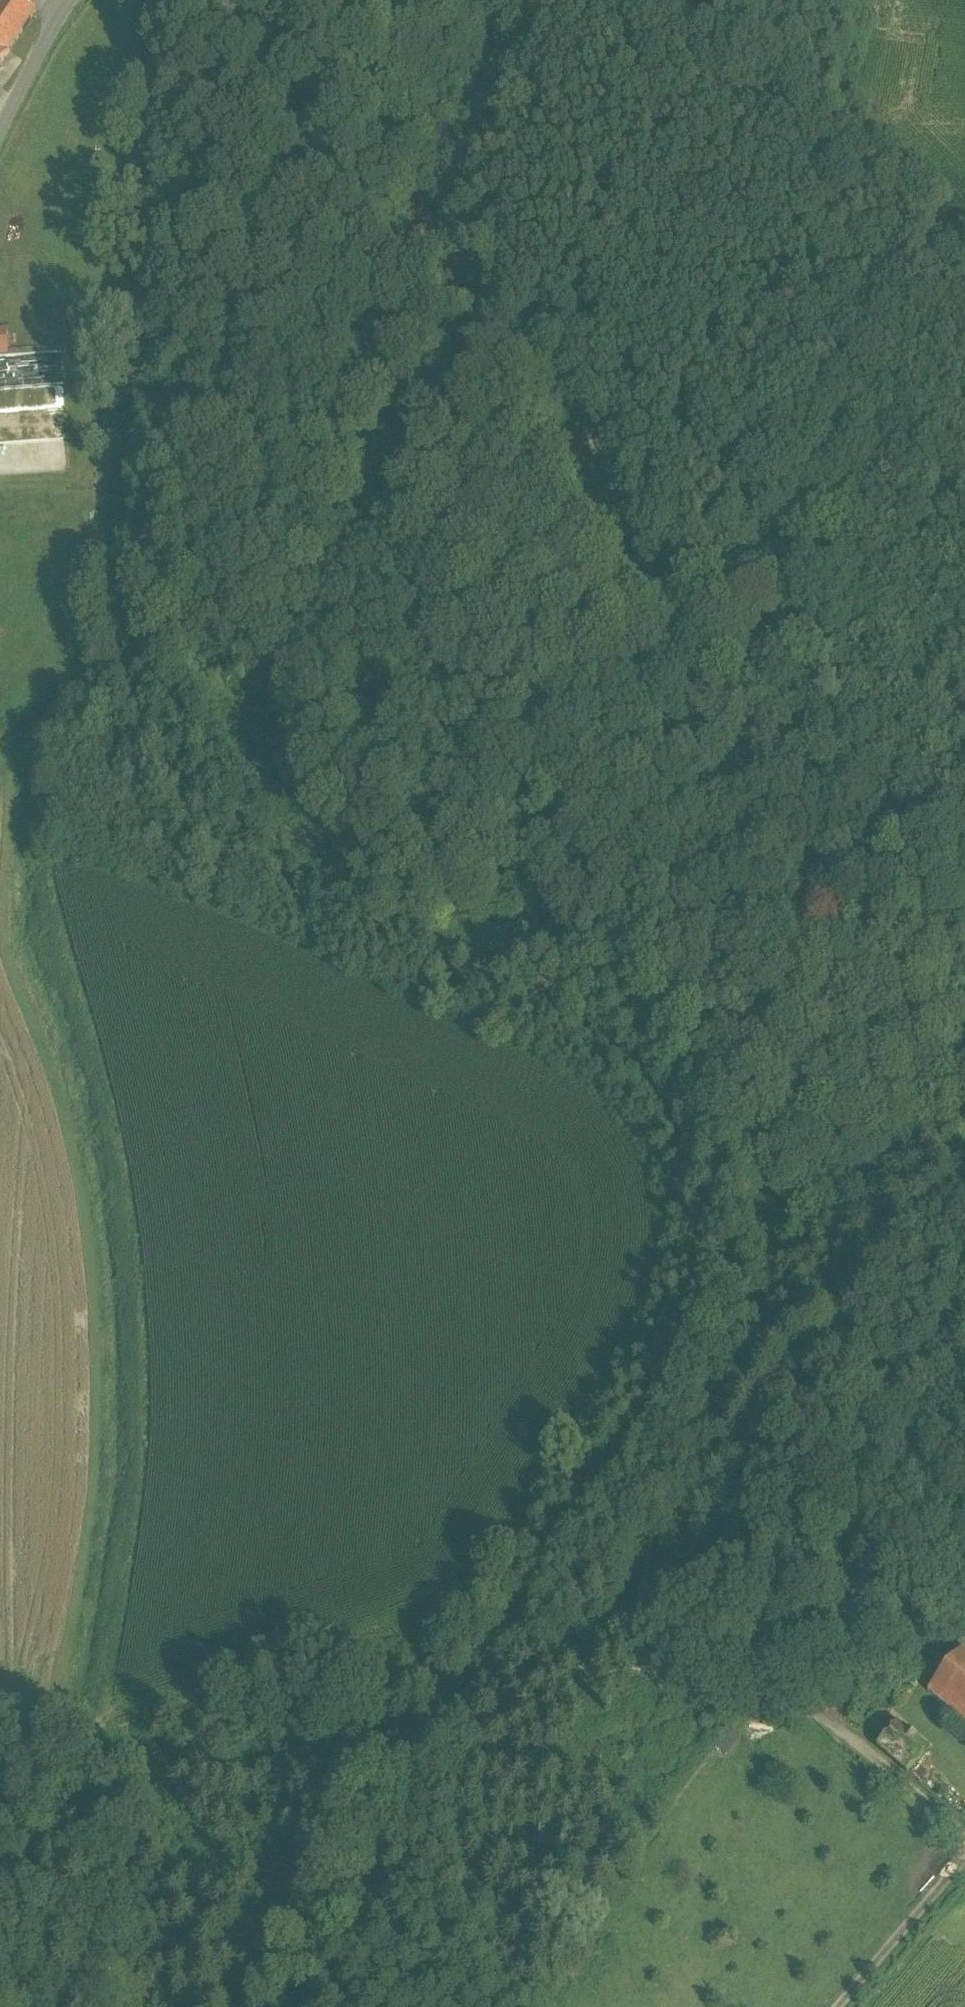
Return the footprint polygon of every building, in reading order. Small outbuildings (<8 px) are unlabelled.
[(46,26),(14,0),(2,0),(0,3),(0,94),(46,26)] [(0,334),(0,356),(9,355),(8,333),(0,334)] [(928,1680),(964,1713),(964,1639),(928,1680)] [(714,1747),(729,1757),(742,1737),(727,1728),(714,1747)]
